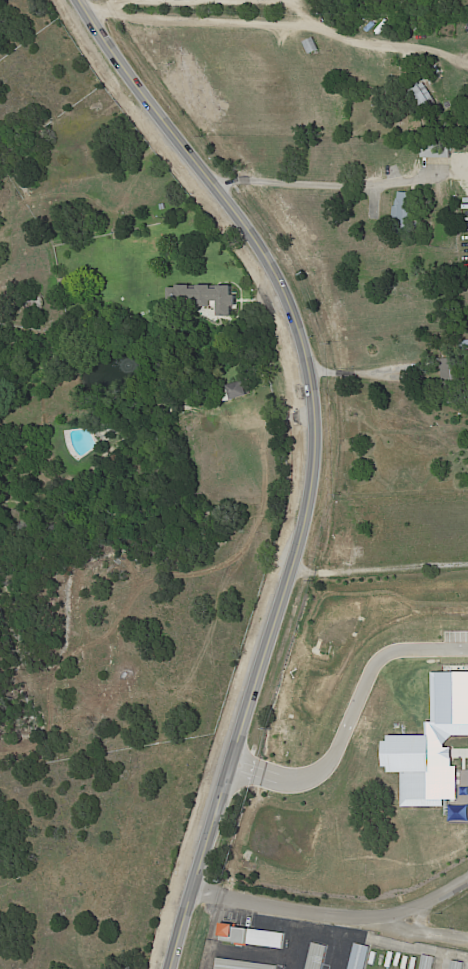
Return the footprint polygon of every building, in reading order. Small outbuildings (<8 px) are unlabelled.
[(316,38),(321,50),(312,55),(306,43),(316,38)] [(441,105),(442,106),(430,113),(430,112),(422,117),(410,97),(415,94),(405,76),(418,68),(422,75),(432,69),(437,76),(436,76),(439,81),(434,84),(431,79),(427,82),(441,105)] [(452,159),(423,159),(424,142),(453,143),(452,160),(452,159)] [(399,223),(399,218),(394,218),(395,207),(399,207),(399,199),(400,199),(401,193),(420,194),(418,224),(399,223)] [(233,316),(220,316),(220,307),(199,306),(199,300),(191,300),(191,308),(177,308),(177,304),(170,304),(170,288),(180,288),(180,285),(191,285),(191,288),(199,288),(199,285),(213,285),(213,289),(219,289),(219,286),(233,286),(233,295),(238,295),(238,306),(233,306),(233,316)] [(42,308),(41,293),(29,294),(30,308),(42,308)] [(459,341),(467,340),(467,350),(460,351),(459,341)] [(443,381),(439,359),(463,355),(467,384),(443,387),(443,381)] [(252,396),(236,401),(231,386),(248,381),(252,396)] [(280,949),(245,945),(245,947),(233,946),(234,942),(225,941),(226,935),(225,935),(226,922),(239,924),(239,927),(251,929),(251,930),(282,934),(280,949)] [(330,945),(324,968),(308,968),(315,941),(330,945)] [(372,947),(366,968),(350,968),(357,943),(372,946),(372,947)] [(438,956),(435,968),(423,968),(426,954),(438,956)] [(277,966),(277,968),(218,968),(219,958),(277,966)] [(466,962),(465,968),(452,968),(454,960),(466,962)]
